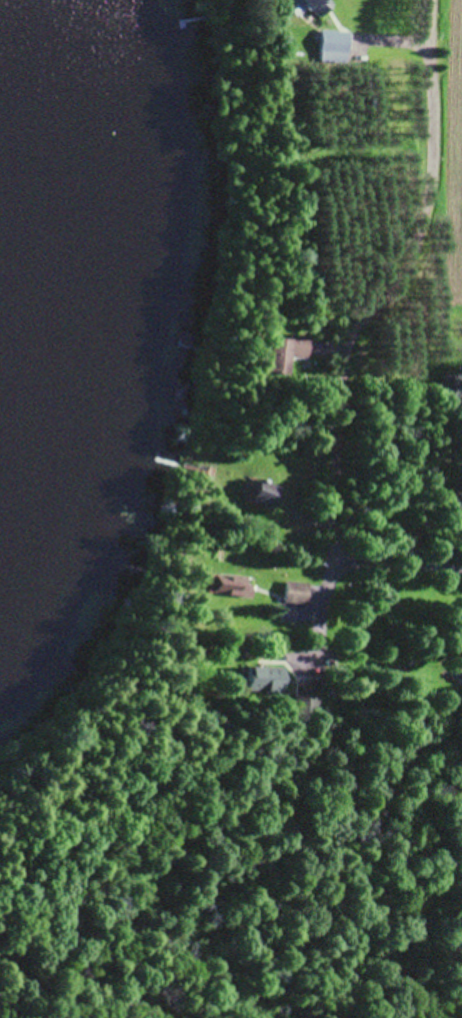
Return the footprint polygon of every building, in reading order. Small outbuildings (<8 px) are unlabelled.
[(318,17),(291,0),(327,0),(329,1),(318,17)] [(320,29),(347,31),(345,62),(318,60),(320,29)] [(286,374),(264,373),(265,337),(306,338),(306,357),(286,357),(286,374)] [(279,489),(270,509),(246,499),(255,478),(279,489)] [(251,582),(248,597),(212,590),(214,576),(251,582)] [(305,605),(283,603),(285,581),(307,583),(305,605)] [(244,666),(279,667),(278,691),(244,690),(244,666)] [(461,693),(461,674),(453,677),(459,694),(461,693)] [(319,684),(318,711),(294,711),(295,683),(319,684)]
